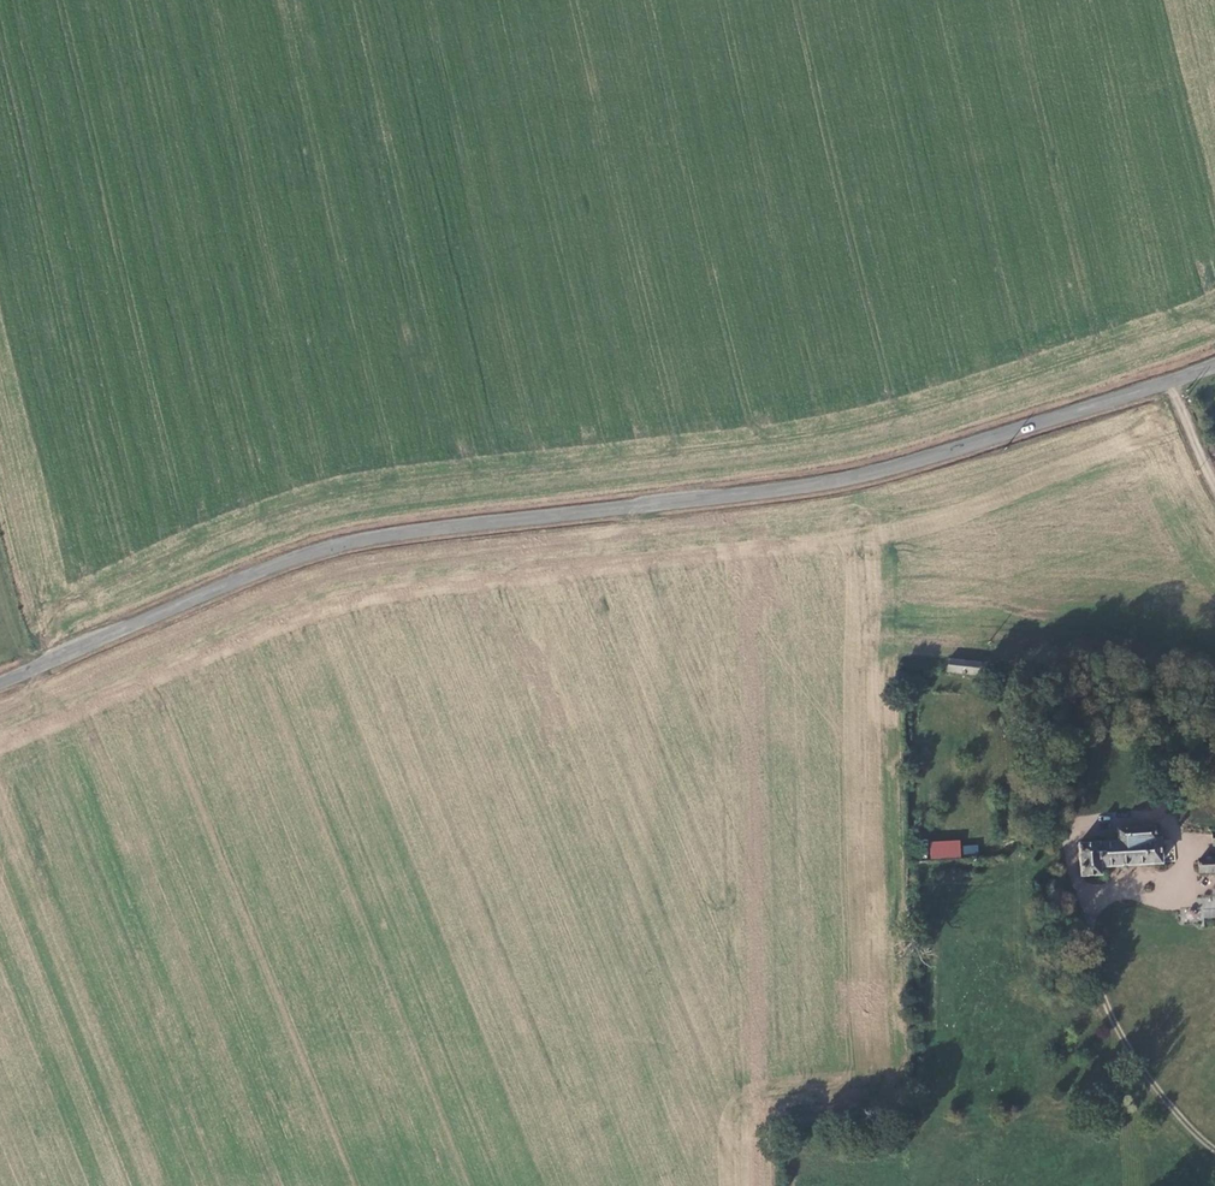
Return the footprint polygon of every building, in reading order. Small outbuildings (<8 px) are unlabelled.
[(949,681),(991,685),(991,677),(991,667),(950,662),(949,672),(949,681)] [(1161,828),(1122,830),(1123,843),(1085,846),(1077,845),(1082,880),(1104,879),(1104,871),(1131,868),(1165,864),(1164,852),(1161,828)] [(929,840),(929,858),(960,858),(961,841),(929,840)] [(962,845),(962,854),(978,854),(978,845),(962,845)] [(1204,860),(1205,874),(1214,873),(1214,859),(1204,860)]
